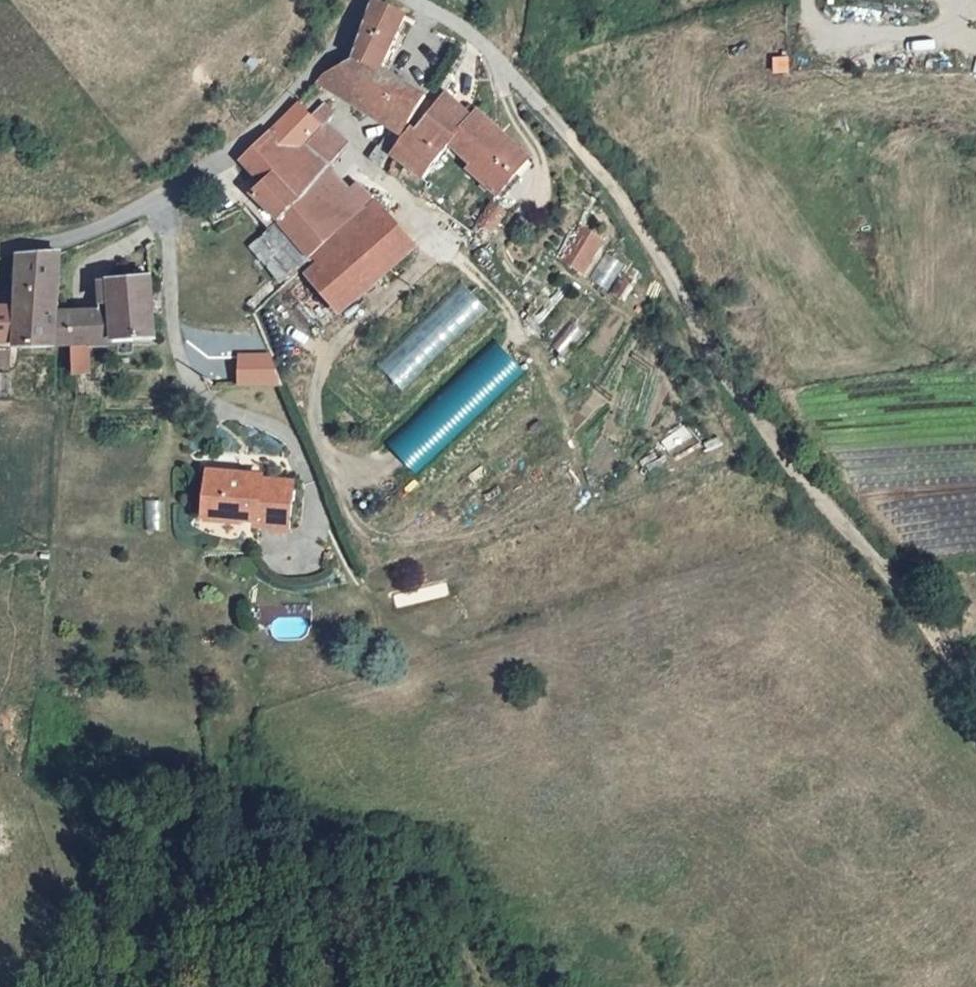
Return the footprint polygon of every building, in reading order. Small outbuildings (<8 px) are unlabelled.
[(378,37),(397,0),(358,0),(349,17),(378,37)] [(349,19),(317,57),(383,103),(394,111),(421,68),(378,37),(349,17),(349,19)] [(424,152),(451,119),(460,108),(476,99),(491,89),(483,81),(473,86),(447,66),(415,109),(412,107),(394,134),(421,156),(424,152)] [(287,71),(247,130),(262,145),(267,148),(296,174),(313,154),(319,147),(298,130),(322,99),(290,69),(287,71)] [(460,108),(451,119),(475,139),(471,145),(498,171),(536,127),(491,89),(476,99),(460,108)] [(344,118),(322,99),(298,130),(319,147),(344,118)] [(370,120),(384,125),(394,111),(383,103),(370,120)] [(252,168),(277,195),(296,174),(267,148),(250,166),(252,168)] [(296,174),(312,189),(331,168),(313,154),(296,174)] [(277,195),(252,168),(243,177),(268,204),(277,195)] [(331,168),(312,189),(296,174),(277,195),(309,230),(348,183),(331,168)] [(385,182),(311,248),(341,285),(418,217),(385,182)] [(477,221),(490,233),(508,215),(496,202),(477,221)] [(601,215),(571,233),(587,260),(616,241),(601,215)] [(62,232),(23,238),(26,278),(28,311),(29,317),(75,317),(78,285),(65,286),(62,232)] [(107,284),(78,285),(75,317),(91,316),(160,315),(159,307),(151,251),(104,254),(107,284)] [(0,280),(0,313),(28,311),(26,278),(0,280)] [(400,387),(491,313),(468,285),(377,360),(400,387)] [(91,316),(75,317),(73,345),(89,346),(91,316)] [(0,320),(0,337),(24,335),(23,318),(0,320)] [(390,445),(421,475),(526,369),(495,339),(390,445)] [(0,349),(0,371),(13,371),(13,349),(0,349)] [(253,449),(214,444),(209,489),(259,494),(259,502),(292,506),(298,456),(269,453),(268,462),(252,458),(253,449)]
